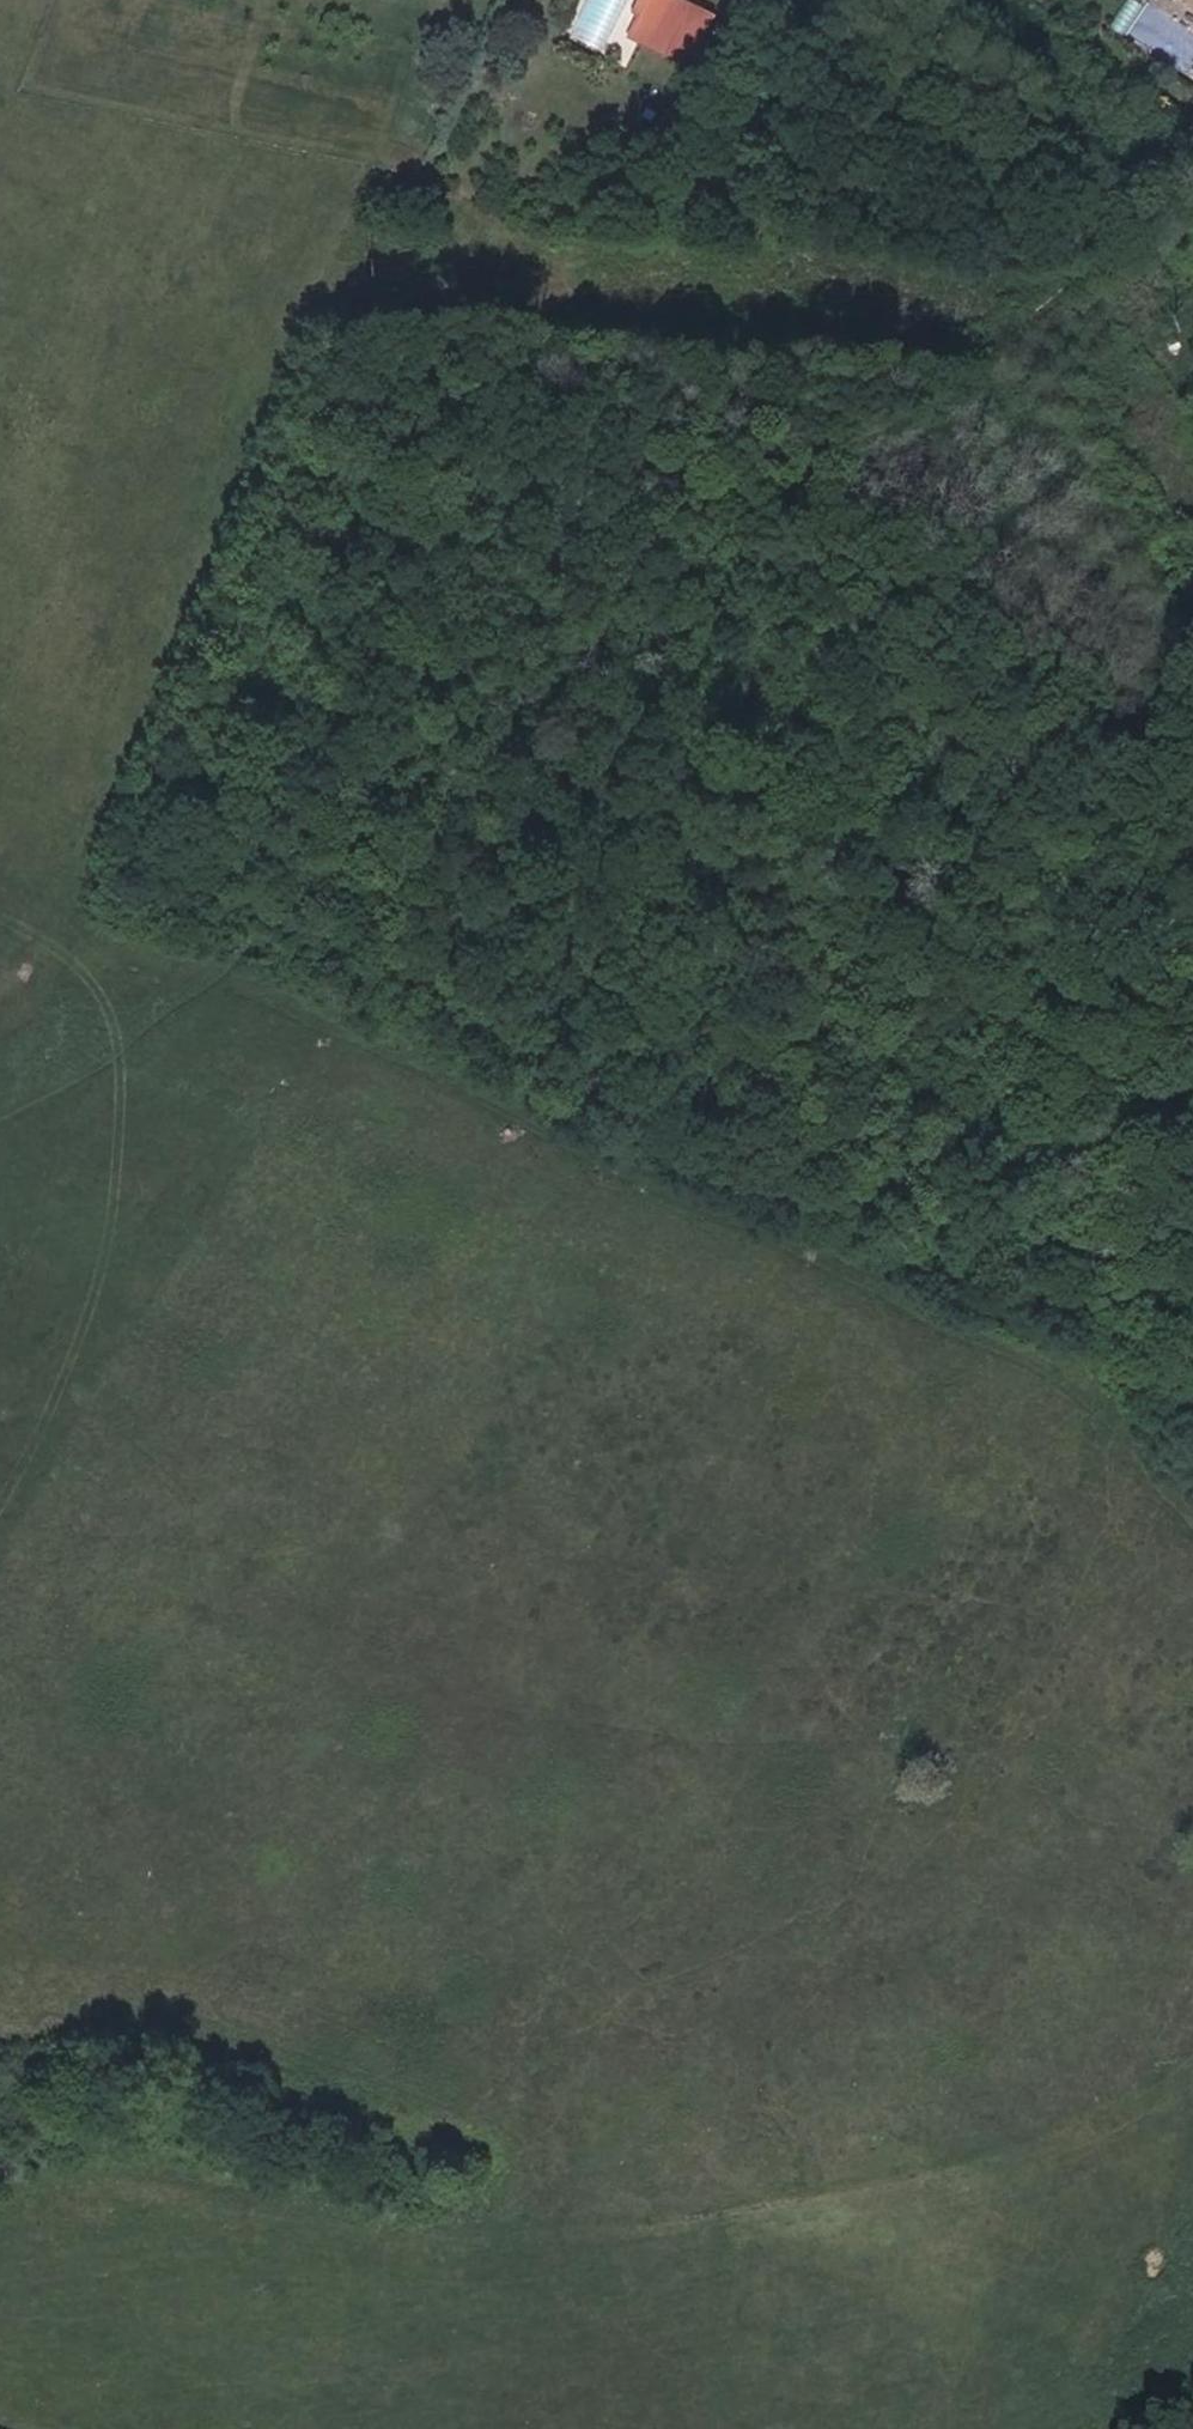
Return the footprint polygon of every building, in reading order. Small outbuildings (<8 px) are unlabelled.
[(679,20),(686,0),(646,0),(643,9),(650,13),(643,32),(679,46),(688,24),(679,20)]
